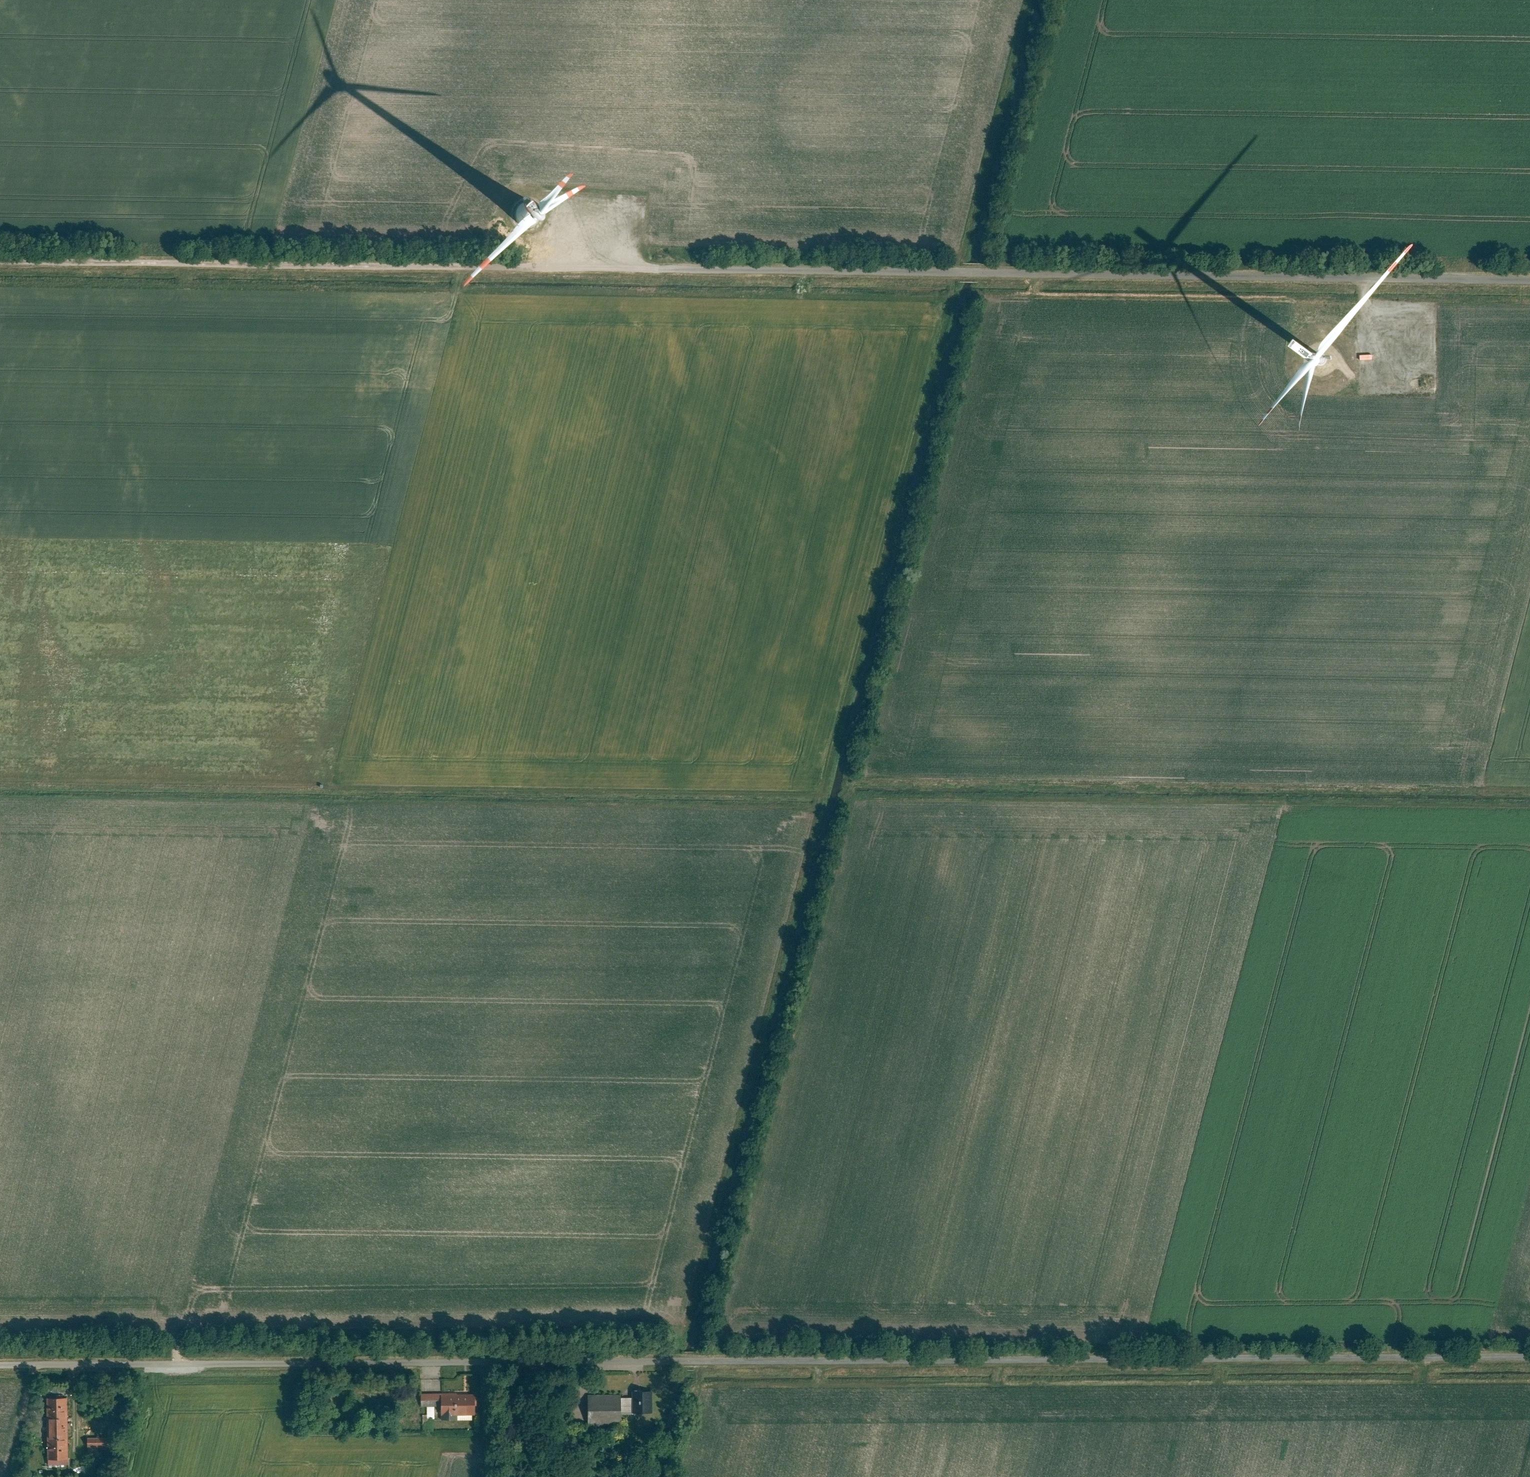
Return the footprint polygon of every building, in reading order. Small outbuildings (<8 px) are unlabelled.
[(652,1393),(632,1393),(632,1416),(653,1415),(652,1393)] [(457,1394),(441,1395),(441,1408),(441,1418),(476,1417),(475,1395),(458,1395),(457,1394)] [(441,1395),(421,1395),(421,1408),(441,1408),(441,1395)] [(621,1396),(588,1396),(588,1429),(621,1429),(621,1396)] [(67,1400),(47,1400),(49,1460),(68,1460),(67,1400)] [(103,1436),(87,1437),(88,1448),(103,1447),(103,1436)]
